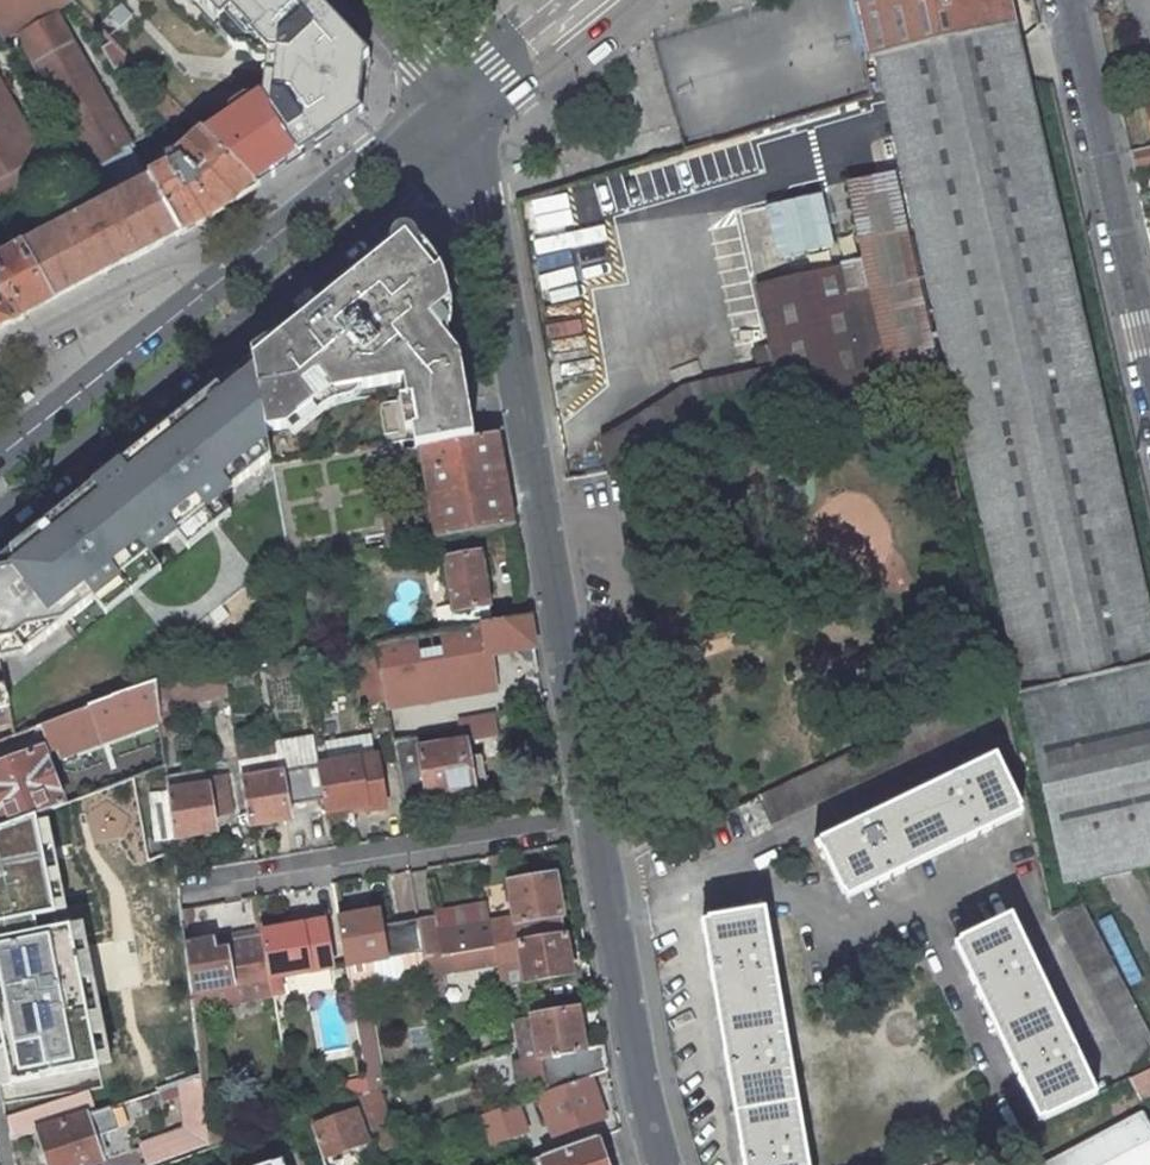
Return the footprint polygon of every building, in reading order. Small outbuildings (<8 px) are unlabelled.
[(5,38),(18,30),(86,149),(96,167),(130,148),(53,10),(71,0),(0,0),(0,29),(5,38)] [(53,10),(130,148),(134,156),(188,117),(73,0),(71,0),(53,10)] [(256,62),(266,63),(276,64),(272,99),(262,98),(257,97),(205,133),(254,183),(296,154),(298,153),(298,149),(300,148),(303,148),(307,146),(311,140),(312,140),(316,140),(356,112),(351,106),(356,66),(362,61),(328,25),(324,25),(323,24),(322,18),(320,16),(314,14),(313,13),(313,9),(305,0),(197,0),(256,62)] [(313,9),(313,13),(314,14),(321,7),(314,0),(305,0),(313,9)] [(865,62),(877,60),(956,406),(1016,672),(1064,885),(1149,866),(1149,614),(1010,0),(851,0),(865,62)] [(121,3),(109,14),(121,27),(133,15),(121,3)] [(331,17),(323,24),(324,25),(328,25),(362,61),(356,66),(351,106),(356,112),(316,140),(312,140),(311,140),(317,148),(363,116),(370,59),(331,17)] [(266,63),(262,98),(272,99),(276,64),(266,63)] [(29,164),(36,160),(0,95),(0,179),(29,164)] [(205,133),(203,132),(177,155),(176,159),(179,161),(147,179),(149,182),(179,237),(235,206),(259,188),(254,183),(205,133)] [(130,148),(96,167),(86,149),(73,155),(83,173),(92,168),(110,202),(149,182),(147,179),(134,156),(130,148)] [(1129,154),(1133,172),(1149,168),(1149,148),(1129,154)] [(296,154),(254,183),(259,188),(300,160),(296,154)] [(0,179),(0,216),(0,217),(45,193),(29,164),(0,179)] [(895,409),(942,399),(891,174),(846,183),(862,263),(895,409)] [(817,178),(772,190),(782,227),(826,216),(817,178)] [(110,202),(19,250),(50,303),(179,237),(149,182),(110,202)] [(828,223),(758,235),(764,271),(834,259),(828,223)] [(413,233),(253,361),(267,433),(288,429),(318,404),(303,386),(315,377),(329,395),(404,382),(407,400),(412,400),(417,428),(412,430),(415,448),(420,447),(474,438),(460,357),(446,340),(449,327),(450,309),(448,292),(445,281),(440,269),(435,273),(417,251),(419,247),(419,242),(416,236),(413,233)] [(2,260),(19,250),(15,242),(0,250),(0,251),(0,257),(2,260)] [(50,303),(19,250),(2,260),(0,261),(0,329),(50,303)] [(790,433),(895,409),(862,263),(817,272),(815,272),(773,281),(757,285),(771,347),(775,365),(790,433)] [(754,350),(758,369),(773,366),(775,365),(771,347),(754,350)] [(0,560),(0,645),(14,642),(25,655),(94,600),(149,556),(177,535),(220,501),(272,459),(267,433),(253,361),(0,560)] [(788,432),(773,366),(758,369),(683,385),(600,439),(607,471),(788,432)] [(17,412),(33,399),(27,392),(11,405),(17,412)] [(388,549),(514,527),(498,434),(474,438),(420,447),(430,504),(382,511),(388,549)] [(177,535),(188,550),(232,515),(220,501),(177,535)] [(445,560),(457,630),(484,624),(492,623),(481,554),(445,560)] [(94,600),(106,615),(161,571),(149,556),(94,600)] [(492,623),(484,624),(489,654),(535,647),(530,615),(492,623)] [(457,630),(376,646),(378,658),(385,699),(386,702),(387,708),(415,704),(495,690),(489,654),(484,624),(457,630)] [(25,655),(14,642),(0,645),(0,660),(25,655)] [(378,658),(356,662),(362,703),(385,699),(378,658)] [(222,673),(158,685),(163,738),(180,735),(179,720),(184,719),(184,718),(198,717),(198,704),(212,699),(226,697),(222,673)] [(88,709),(42,727),(51,753),(81,741),(96,794),(136,779),(167,768),(163,738),(158,685),(157,682),(88,707),(88,709)] [(11,714),(4,685),(0,686),(0,717),(11,714)] [(415,704),(387,708),(393,742),(420,738),(421,737),(420,729),(415,704)] [(496,716),(459,722),(460,731),(462,742),(500,736),(496,716)] [(459,722),(420,729),(421,737),(460,731),(459,722)] [(326,749),(317,751),(324,801),(326,814),(368,807),(369,811),(384,809),(376,758),(375,758),(372,734),(325,743),(326,749)] [(240,763),(251,826),(293,820),(291,806),(324,801),(317,751),(314,736),(277,743),(279,756),(240,763)] [(465,758),(462,744),(422,750),(420,738),(393,742),(405,809),(431,805),(429,795),(455,791),(468,789),(488,786),(482,755),(465,758)] [(277,743),(238,749),(240,763),(279,756),(277,743)] [(0,767),(0,830),(36,817),(64,806),(43,752),(0,767)] [(857,824),(818,842),(843,893),(844,893),(873,879),(876,885),(906,870),(904,864),(960,837),(963,843),(994,828),(991,822),(1020,808),(1021,808),(996,756),(958,774),(944,781),(871,817),(857,824)] [(958,774),(955,769),(941,776),(944,781),(958,774)] [(207,778),(203,772),(167,778),(167,779),(155,781),(157,794),(151,795),(157,851),(170,849),(169,841),(216,832),(214,818),(234,815),(226,774),(207,778)] [(470,797),(468,789),(455,791),(456,800),(470,797)] [(771,829),(758,800),(740,808),(754,837),(771,829)] [(1020,808),(991,822),(994,828),(1023,814),(1020,808)] [(871,817),(868,812),(854,818),(857,824),(871,817)] [(36,817),(0,830),(0,1030),(11,1083),(100,1065),(80,965),(67,967),(64,952),(36,817)] [(960,837),(904,864),(906,870),(963,843),(960,837)] [(504,863),(503,855),(489,857),(489,866),(504,863)] [(437,916),(418,920),(424,953),(425,960),(440,957),(566,935),(555,875),(509,883),(515,918),(489,922),(439,930),(437,916)] [(873,879),(844,893),(847,899),(876,885),(873,879)] [(1054,916),(1137,1076),(1149,1069),(1149,1033),(1082,901),(1054,916)] [(487,905),(436,913),(437,916),(439,930),(489,922),(487,905)] [(765,910),(708,919),(708,921),(714,952),(707,953),(713,987),(720,986),(730,1048),(724,1049),(730,1083),(736,1081),(747,1144),(740,1145),(744,1164),(808,1164),(807,1159),(805,1144),(791,1063),(788,1048),(774,967),(772,952),(765,910)] [(379,913),(339,920),(347,966),(424,953),(418,920),(381,925),(379,913)] [(1030,955),(1011,916),(960,940),(961,942),(974,971),(968,973),(983,1004),(989,1001),(1016,1058),(1010,1061),(1024,1092),(1030,1089),(1044,1118),(1045,1120),(1097,1095),(1078,1056),(1072,1042),(1037,969),(1030,955)] [(708,921),(702,922),(707,953),(714,952),(708,921)] [(324,922),(261,933),(273,996),(282,995),(279,977),(332,968),(324,922)] [(261,933),(185,945),(192,1006),(194,1026),(203,1025),(201,1008),(273,996),(261,933)] [(440,957),(443,973),(498,964),(498,965),(522,961),(525,982),(572,974),(566,935),(440,957)] [(961,942),(955,945),(968,973),(974,971),(961,942)] [(77,949),(64,952),(67,967),(80,965),(77,949)] [(778,951),(772,952),(774,967),(780,966),(778,951)] [(1042,966),(1035,952),(1030,955),(1037,969),(1042,966)] [(424,953),(347,966),(367,1080),(369,1093),(378,1090),(384,1088),(367,990),(372,989),(370,975),(426,966),(425,960),(424,953)] [(445,985),(443,973),(440,957),(425,960),(426,966),(429,987),(445,985)] [(522,961),(498,965),(502,986),(525,982),(522,961)] [(720,986),(713,987),(724,1049),(730,1048),(720,986)] [(983,1004),(1010,1061),(1016,1058),(989,1001),(983,1004)] [(578,1009),(516,1020),(524,1061),(515,1062),(519,1088),(543,1084),(544,1094),(591,1077),(609,1070),(604,1045),(585,1048),(578,1009)] [(203,1025),(194,1026),(200,1077),(209,1145),(209,1148),(219,1143),(229,1140),(226,1123),(212,1126),(203,1025)] [(1078,1056),(1083,1053),(1077,1039),(1072,1042),(1078,1056)] [(794,1047),(788,1048),(791,1063),(797,1062),(794,1047)] [(1137,1076),(1131,1079),(1142,1100),(1149,1096),(1149,1069),(1137,1076)] [(200,1077),(177,1084),(183,1129),(139,1144),(147,1164),(153,1164),(209,1145),(200,1077)] [(605,1118),(591,1077),(544,1094),(537,1096),(553,1137),(605,1118)] [(367,1080),(323,1087),(330,1106),(351,1099),(362,1095),(369,1093),(367,1080)] [(736,1081),(730,1083),(740,1145),(747,1144),(736,1081)] [(1038,1121),(1044,1118),(1030,1089),(1024,1092),(1038,1121)] [(369,1093),(362,1095),(378,1140),(382,1151),(398,1145),(378,1090),(369,1093)] [(86,1094),(6,1119),(10,1139),(37,1130),(91,1112),(86,1094)] [(356,1112),(311,1128),(312,1131),(322,1160),(378,1140),(362,1095),(351,1099),(356,1112)] [(528,1132),(518,1103),(482,1115),(492,1145),(528,1132)] [(37,1130),(49,1164),(86,1164),(100,1160),(99,1157),(105,1155),(98,1135),(117,1129),(110,1106),(91,1112),(37,1130)] [(1145,1114),(1047,1164),(1149,1164),(1149,1122),(1145,1114)] [(597,1138),(541,1158),(544,1164),(607,1164),(597,1138)] [(811,1143),(805,1144),(807,1159),(813,1158),(811,1143)]
